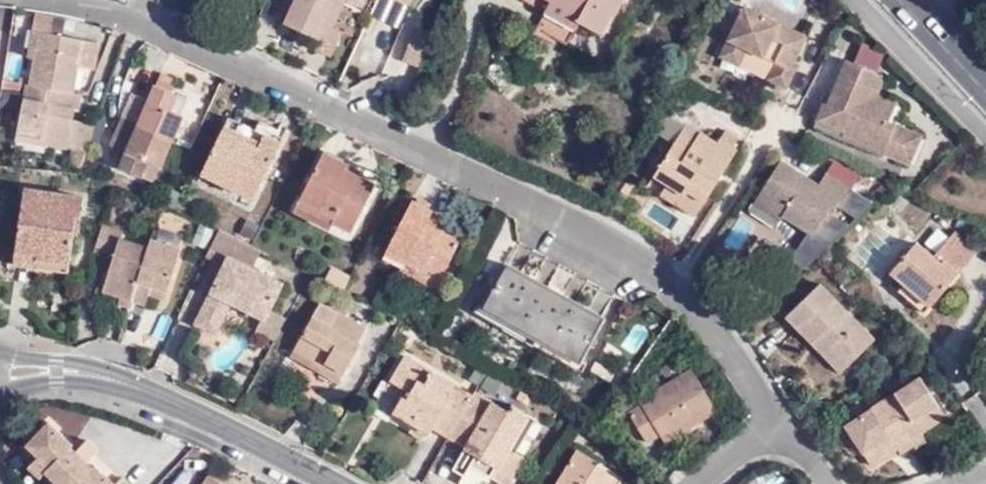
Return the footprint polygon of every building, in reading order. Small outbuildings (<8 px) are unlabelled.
[(340,3),(342,0),(295,0),(285,23),(292,26),(305,32),(318,38),(314,48),(330,55),(340,30),(330,25),(325,23),(335,1),(340,3)] [(575,30),(579,23),(600,34),(610,16),(613,17),(622,0),(521,0),(544,13),(575,30)] [(330,25),(340,3),(335,1),(325,23),(330,25)] [(788,68),(792,61),(805,37),(743,7),(721,50),(740,60),(746,49),(775,64),(767,80),(785,89),(794,72),(788,68)] [(544,13),(543,17),(574,32),(575,30),(544,13)] [(65,20),(35,14),(32,32),(62,38),(65,20)] [(574,32),(543,17),(537,29),(567,45),(574,32)] [(302,37),(305,32),(292,26),(290,31),(302,37)] [(420,65),(433,35),(416,27),(403,58),(420,65)] [(62,38),(32,32),(30,32),(25,59),(33,60),(29,86),(26,86),(17,132),(49,137),(48,144),(67,148),(72,121),(74,110),(77,111),(80,95),(71,94),(75,67),(92,70),(96,44),(62,38)] [(848,62),(875,74),(882,59),(858,41),(848,62)] [(740,60),(721,50),(718,57),(737,66),(740,60)] [(797,65),(792,61),(788,68),(794,72),(797,65)] [(884,79),(875,74),(848,62),(846,62),(826,106),(823,104),(815,121),(843,133),(842,136),(890,158),(901,149),(905,137),(904,127),(889,120),(896,104),(876,94),(884,79)] [(151,85),(166,92),(171,80),(157,73),(151,85)] [(170,94),(166,92),(151,85),(149,84),(143,100),(133,95),(108,146),(121,152),(115,167),(138,178),(145,164),(155,168),(157,169),(182,117),(179,116),(164,109),(170,94)] [(185,101),(170,94),(164,109),(179,116),(185,101)] [(229,116),(224,128),(259,146),(265,132),(276,137),(279,130),(260,120),(257,129),(229,116)] [(94,125),(72,121),(67,148),(72,148),(86,150),(94,125)] [(731,148),(718,139),(716,144),(686,125),(653,176),(666,184),(701,207),(717,181),(713,177),(719,168),(724,171),(736,152),(731,148)] [(920,134),(904,127),(905,137),(901,149),(890,158),(906,166),(920,134)] [(259,146),(224,128),(202,174),(254,199),(282,141),(276,137),(265,132),(259,146)] [(725,130),(718,139),(731,148),(737,139),(725,130)] [(49,137),(17,132),(16,142),(47,147),(48,144),(49,137)] [(80,168),(86,150),(72,148),(72,160),(75,165),(80,168)] [(336,217),(334,221),(352,229),(375,183),(345,169),(347,164),(324,152),(301,200),(336,217)] [(820,186),(782,163),(756,204),(781,220),(783,215),(814,234),(823,218),(828,220),(837,206),(840,207),(851,189),(827,174),(820,186)] [(145,164),(138,178),(148,182),(155,168),(145,164)] [(717,181),(724,171),(719,168),(713,177),(717,181)] [(701,207),(666,184),(659,195),(695,216),(701,207)] [(22,188),(13,251),(34,254),(33,259),(35,258),(66,263),(70,234),(76,235),(80,196),(22,188)] [(330,230),(334,221),(336,217),(301,200),(295,212),(330,230)] [(427,223),(431,213),(433,210),(412,200),(385,257),(403,266),(401,271),(435,288),(459,239),(436,228),(427,223)] [(440,218),(431,213),(427,223),(436,228),(440,218)] [(149,286),(165,291),(179,249),(150,239),(148,247),(120,238),(122,231),(102,223),(94,250),(113,257),(101,290),(119,296),(130,300),(144,305),(147,294),(149,286)] [(206,249),(211,231),(198,226),(192,244),(206,249)] [(223,277),(218,275),(196,325),(213,332),(221,315),(223,316),(229,303),(261,318),(254,332),(273,341),(284,318),(266,310),(279,284),(249,270),(258,252),(216,232),(204,258),(222,267),(225,260),(230,262),(223,277)] [(903,284),(927,306),(974,251),(954,234),(932,258),(915,244),(890,272),(903,284)] [(34,254),(13,251),(12,265),(35,269),(34,267),(35,258),(33,259),(34,254)] [(35,258),(34,267),(66,271),(66,263),(35,258)] [(222,267),(218,275),(223,277),(230,262),(225,260),(222,267)] [(604,318),(507,264),(484,308),(579,362),(604,318)] [(343,292),(349,279),(330,270),(324,283),(343,292)] [(820,337),(848,368),(877,341),(823,284),(788,316),(813,343),(820,337)] [(922,312),(927,306),(903,284),(898,291),(922,312)] [(163,299),(165,291),(149,286),(147,294),(163,299)] [(130,300),(119,296),(117,303),(128,307),(130,300)] [(325,361),(342,371),(349,360),(354,350),(358,343),(357,342),(364,328),(319,302),(292,350),(322,367),(325,361)] [(842,373),(848,368),(820,337),(813,343),(842,373)] [(337,380),(342,371),(325,361),(322,367),(292,350),(290,354),(337,380)] [(354,350),(349,360),(354,363),(359,353),(354,350)] [(448,436),(471,395),(403,356),(386,386),(397,393),(384,413),(425,437),(431,426),(448,436)] [(665,441),(713,412),(688,369),(639,400),(640,403),(629,411),(646,442),(660,434),(665,441)] [(872,466),(889,456),(887,451),(896,445),(899,450),(902,454),(915,446),(917,449),(928,442),(923,434),(948,418),(922,378),(847,426),(872,466)] [(397,393),(386,386),(374,407),(384,413),(397,393)] [(463,483),(487,483),(491,477),(503,483),(508,483),(523,457),(515,452),(534,418),(509,404),(506,409),(474,391),(471,395),(448,436),(465,446),(466,447),(469,442),(479,448),(476,453),(460,482),(463,483)] [(94,465),(93,467),(88,473),(65,451),(70,446),(72,444),(49,421),(27,444),(39,455),(49,465),(46,471),(60,483),(114,483),(94,465)] [(453,469),(458,472),(471,449),(476,453),(479,448),(469,442),(466,447),(465,446),(453,469)] [(887,451),(889,456),(899,450),(896,445),(887,451)] [(88,473),(93,467),(70,446),(65,451),(88,473)] [(614,473),(575,449),(555,483),(607,483),(614,473)] [(49,465),(39,455),(29,466),(40,476),(46,471),(49,465)] [(208,475),(202,483),(223,483),(208,475)]
